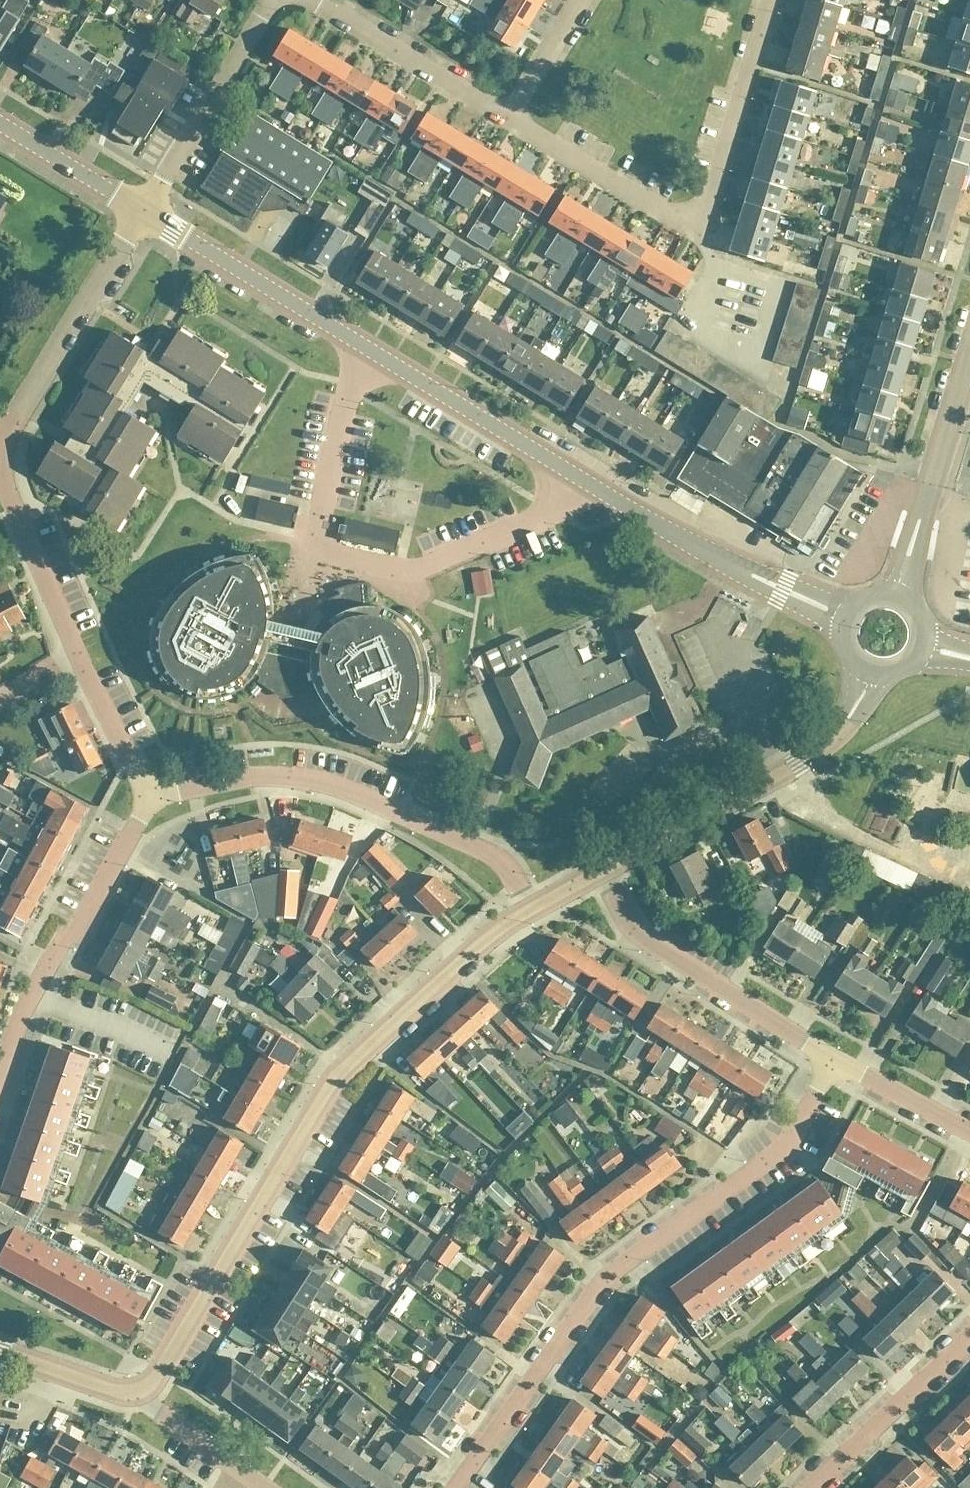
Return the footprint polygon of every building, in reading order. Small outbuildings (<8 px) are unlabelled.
[(19,20),(29,4),(23,0),(7,0),(4,5),(1,10),(0,9),(0,51),(19,20)] [(154,0),(141,0),(137,5),(147,11),(154,0)] [(191,26),(200,11),(213,18),(224,0),(193,0),(192,1),(190,0),(180,0),(172,14),(191,26)] [(448,10),(454,0),(439,0),(437,3),(448,10)] [(481,0),(472,0),(469,6),(494,20),(487,32),(515,49),(527,28),(481,0)] [(529,0),(507,0),(506,2),(502,0),(481,0),(527,28),(540,6),(529,0)] [(800,23),(834,33),(841,10),(811,0),(807,0),(800,23)] [(841,10),(844,0),(811,0),(841,10)] [(897,8),(897,9),(892,25),(900,28),(906,10),(897,8)] [(921,15),(912,12),(907,30),(916,32),(921,15)] [(956,45),(969,49),(969,22),(963,20),(954,17),(951,26),(960,29),(956,45)] [(875,33),(888,37),(887,40),(896,43),(900,28),(892,25),(878,21),(875,33)] [(49,82),(67,52),(43,38),(48,31),(35,23),(23,43),(35,50),(24,67),(49,82)] [(800,23),(793,47),(827,57),(834,33),(800,23)] [(921,49),(925,36),(916,32),(907,30),(902,45),(911,48),(912,47),(921,49)] [(278,96),(311,44),(290,31),(273,58),(284,65),(268,90),(278,96)] [(311,44),(278,96),(287,102),(303,77),(315,84),(331,56),(311,44)] [(956,45),(948,68),(969,75),(969,49),(956,45)] [(819,82),(827,57),(793,47),(785,71),(819,82)] [(178,75),(185,65),(162,51),(154,63),(155,64),(177,77),(178,75)] [(67,52),(49,82),(72,96),(83,79),(110,96),(125,72),(110,63),(107,67),(94,59),(89,66),(67,52)] [(877,73),(881,58),(869,54),(865,69),(877,73)] [(320,121),(352,69),(331,56),(315,84),(326,91),(311,116),(320,121)] [(881,58),(877,73),(886,76),(891,58),(882,56),(881,58)] [(114,130),(111,134),(134,148),(139,138),(140,137),(144,140),(164,108),(164,109),(170,112),(176,102),(189,81),(178,75),(177,77),(155,64),(152,68),(143,83),(129,74),(114,98),(128,107),(120,120),(114,130)] [(352,69),(320,121),(330,127),(345,102),(357,110),(373,82),(352,69)] [(869,100),(878,102),(886,76),(877,73),(869,100)] [(918,81),(894,73),(888,92),(897,95),(899,89),(913,94),(918,81)] [(363,147),(395,95),(373,82),(357,110),(368,116),(353,141),(363,147)] [(816,94),(815,93),(816,89),(810,88),(809,91),(783,83),(775,108),(809,118),(816,94)] [(969,117),(969,89),(956,85),(949,110),(969,117)] [(884,106),(893,109),(897,95),(888,92),(884,106)] [(407,124),(416,108),(395,95),(363,147),(372,153),(381,137),(396,146),(409,126),(407,124)] [(969,143),(969,117),(949,110),(924,102),(922,109),(930,112),(929,114),(946,119),(941,134),(969,143)] [(768,132),(802,142),(809,118),(775,108),(768,132)] [(875,111),(866,109),(866,108),(861,125),(870,128),(875,111)] [(223,152),(200,189),(251,220),(257,210),(268,193),(288,205),(303,215),(304,215),(309,207),(310,208),(313,204),(308,201),(330,164),(245,113),(221,151),(223,152)] [(416,179),(448,127),(427,114),(410,142),(422,149),(407,173),(416,179)] [(882,143),(888,124),(879,122),(874,140),(882,143)] [(453,167),(469,140),(448,127),(416,179),(426,185),(441,160),(453,167)] [(761,156),(794,166),(802,142),(768,132),(761,156)] [(967,169),(969,158),(969,143),(941,134),(934,159),(967,169)] [(458,205),(490,152),(469,140),(453,167),(464,174),(449,199),(458,205)] [(851,157),(860,160),(865,143),(856,140),(851,157)] [(869,155),(878,157),(882,143),(874,140),(869,155)] [(495,192),(511,165),(490,152),(458,205),(468,210),(483,185),(495,192)] [(794,166),(761,156),(753,180),(787,191),(794,166)] [(855,176),(860,160),(851,157),(846,173),(855,176)] [(926,182),(959,193),(967,169),(934,159),(926,182)] [(500,230),(532,178),(511,165),(495,192),(506,199),(491,224),(500,230)] [(873,173),(864,170),(859,187),(868,190),(873,173)] [(379,186),(390,191),(396,175),(385,171),(379,186)] [(500,230),(501,230),(496,238),(505,244),(525,211),(537,218),(554,191),(532,178),(500,230)] [(746,204),(780,215),(787,191),(753,180),(746,204)] [(959,193),(926,182),(919,207),(952,217),(959,193)] [(863,205),(868,191),(868,190),(859,187),(854,203),(863,205)] [(837,205),(845,208),(850,191),(842,189),(837,205)] [(554,262),(586,210),(565,197),(548,224),(559,231),(544,256),(554,262)] [(355,230),(368,238),(385,210),(372,202),(370,205),(355,230)] [(739,229),(772,239),(780,215),(746,204),(739,229)] [(840,224),(845,208),(837,205),(831,221),(840,224)] [(345,217),(344,217),(328,207),(312,233),(316,235),(305,253),(314,259),(312,261),(324,268),(326,266),(327,267),(347,236),(337,230),(345,217)] [(952,217),(919,207),(912,230),(944,240),(952,217)] [(590,250),(607,222),(586,210),(554,262),(563,268),(579,243),(590,250)] [(419,231),(425,221),(412,213),(406,223),(419,231)] [(858,221),(850,219),(849,219),(845,235),(853,238),(858,221)] [(425,221),(419,231),(433,240),(439,230),(425,221)] [(595,287),(628,235),(607,222),(590,250),(602,257),(586,282),(595,287)] [(823,235),(797,227),(793,243),(818,250),(823,235)] [(466,238),(487,251),(494,240),(473,228),(466,238)] [(772,239),(739,229),(731,253),(765,263),(772,239)] [(944,240),(912,230),(904,255),(937,265),(944,240)] [(440,245),(448,250),(455,239),(446,234),(440,245)] [(632,275),(649,248),(628,235),(595,287),(603,292),(605,294),(621,268),(632,275)] [(822,253),(831,256),(836,239),(827,237),(822,253)] [(462,258),(468,247),(455,239),(448,250),(462,258)] [(468,247),(462,258),(476,266),(482,256),(468,247)] [(649,248),(632,275),(626,285),(647,298),(670,261),(649,248)] [(377,298),(396,267),(374,253),(355,284),(377,298)] [(826,272),(831,256),(822,253),(817,270),(826,272)] [(847,258),(838,256),(833,273),(842,275),(847,258)] [(673,314),(676,316),(684,303),(676,299),(691,274),(670,261),(647,298),(669,311),(673,314)] [(530,277),(540,283),(548,270),(538,265),(530,277)] [(396,267),(377,298),(399,312),(418,280),(396,267)] [(893,292),(926,302),(934,277),(901,267),(893,292)] [(760,283),(763,274),(744,269),(741,278),(760,283)] [(828,288),(837,291),(842,275),(833,273),(828,288)] [(519,292),(525,282),(511,274),(505,284),(519,292)] [(421,325),(440,294),(418,280),(399,312),(421,325)] [(525,282),(519,292),(533,301),(539,290),(525,282)] [(794,294),(818,302),(822,292),(797,284),(794,294)] [(595,287),(591,295),(598,299),(603,292),(595,287)] [(926,302),(893,292),(886,316),(919,326),(926,302)] [(440,294),(421,325),(443,339),(462,307),(440,294)] [(815,313),(818,302),(794,294),(790,305),(815,313)] [(548,310),(561,318),(568,308),(554,300),(548,310)] [(832,306),(824,303),(818,321),(827,324),(832,306)] [(628,330),(640,310),(630,304),(618,323),(628,330)] [(811,324),(815,313),(790,305),(787,316),(811,324)] [(568,308),(561,318),(576,327),(582,316),(568,308)] [(640,310),(628,330),(637,335),(649,316),(640,310)] [(455,347),(476,361),(496,328),(474,315),(455,347)] [(783,328),(807,336),(811,324),(787,316),(783,328)] [(878,340),(912,350),(919,326),(886,316),(878,340)] [(813,336),(814,336),(822,339),(827,324),(818,321),(813,336)] [(592,336),(606,345),(612,335),(598,326),(592,336)] [(518,342),(496,328),(476,361),(498,374),(518,342)] [(779,340),(803,348),(807,336),(783,328),(779,340)] [(56,443),(37,474),(38,475),(83,502),(84,500),(91,504),(85,514),(96,520),(116,533),(145,485),(130,476),(157,431),(127,412),(133,402),(145,382),(176,401),(183,406),(185,402),(194,408),(178,435),(179,435),(224,463),(229,455),(235,444),(249,421),(257,408),(265,395),(220,367),(225,360),(179,331),(170,347),(160,341),(151,355),(113,332),(85,378),(92,383),(64,428),(74,434),(65,449),(56,443)] [(664,359),(677,338),(667,332),(654,353),(664,359)] [(674,365),(687,345),(677,338),(664,359),(674,365)] [(535,339),(529,348),(518,342),(498,374),(520,387),(539,354),(540,355),(546,345),(535,339)] [(800,360),(803,348),(779,340),(775,352),(800,360)] [(871,364),(904,374),(912,350),(878,340),(871,364)] [(684,371),(696,351),(687,345),(674,365),(684,371)] [(640,366),(646,355),(633,347),(626,357),(640,366)] [(694,377),(706,357),(696,351),(684,371),(694,377)] [(796,370),(800,360),(775,352),(772,362),(796,370)] [(803,368),(812,371),(817,354),(809,352),(803,368)] [(540,355),(539,354),(520,387),(541,400),(561,368),(540,355)] [(646,355),(640,366),(653,374),(660,364),(646,355)] [(706,357),(694,377),(703,383),(716,363),(706,357)] [(716,363),(703,383),(714,390),(727,369),(716,363)] [(904,374),(871,364),(864,387),(897,397),(904,374)] [(561,368),(541,400),(563,413),(582,381),(561,368)] [(807,386),(812,371),(803,368),(798,384),(807,387),(807,386)] [(737,376),(727,369),(714,390),(724,396),(737,376)] [(683,392),(690,382),(676,373),(669,383),(683,392)] [(737,376),(724,396),(727,398),(734,402),(747,382),(737,376)] [(690,382),(683,392),(697,400),(703,390),(690,382)] [(747,382),(734,402),(745,409),(758,389),(747,382)] [(857,411),(890,421),(897,397),(864,387),(857,411)] [(595,434),(616,401),(594,388),(573,421),(595,434)] [(758,389),(745,409),(756,415),(768,395),(758,389)] [(768,395),(756,415),(768,422),(780,402),(768,395)] [(863,475),(847,466),(800,436),(779,429),(779,430),(768,424),(769,423),(768,422),(756,415),(745,409),(734,402),(727,398),(673,482),(704,502),(706,499),(716,505),(809,559),(863,475)] [(617,448),(637,415),(616,401),(595,434),(617,448)] [(890,421),(857,411),(841,406),(838,415),(854,420),(849,435),(846,434),(842,448),(867,456),(871,443),(882,447),(890,421)] [(785,425),(804,431),(810,412),(791,407),(785,425)] [(639,461),(659,428),(637,415),(617,448),(639,461)] [(659,428),(639,461),(661,475),(681,442),(659,428)] [(298,507),(259,498),(258,505),(255,516),(254,521),(293,530),(298,508),(298,507)] [(346,519),(345,519),(340,541),(395,554),(397,546),(399,538),(400,532),(346,519)] [(151,638),(151,644),(151,650),(152,654),(153,659),(155,664),(160,673),(162,677),(166,681),(166,682),(172,678),(177,682),(183,687),(191,691),(198,694),(197,700),(205,700),(212,700),(219,699),(223,698),(229,696),(236,693),(240,691),(244,687),(250,682),(255,675),(260,678),(258,683),(282,699),(310,695),(311,690),(316,689),(319,696),(322,702),(329,712),(334,718),(340,724),(351,734),(352,735),(355,731),(360,733),(367,737),(374,739),(380,742),(378,749),(395,755),(401,756),(401,754),(405,755),(407,752),(409,753),(414,746),(419,736),(422,727),(425,718),(428,706),(429,697),(430,689),(430,680),(429,670),(427,661),(424,649),(421,641),(418,634),(412,627),(408,622),(405,620),(398,615),(389,611),(382,609),(377,608),(371,607),(363,608),(361,585),(349,587),(338,591),(339,596),(333,599),(328,602),(320,608),(326,616),(318,625),(313,632),(267,621),(267,613),(272,613),(272,601),(271,592),(269,584),(265,574),(261,567),(258,561),(256,562),(254,558),(251,559),(251,555),(241,556),(232,558),(223,561),(215,565),(207,568),(200,572),(193,576),(185,582),(179,588),(174,593),(170,597),(165,604),(159,613),(156,618),(154,624),(152,630),(151,638)] [(10,592),(5,594),(0,584),(0,639),(12,632),(9,627),(24,620),(10,592)] [(697,726),(680,688),(683,683),(676,668),(670,667),(648,618),(624,628),(616,632),(628,658),(607,667),(600,661),(580,668),(565,632),(524,650),(518,637),(498,646),(510,672),(494,679),(522,743),(510,777),(538,787),(552,753),(651,709),(665,740),(697,726)] [(480,656),(490,679),(508,671),(498,648),(480,656)] [(64,746),(84,736),(70,706),(38,722),(53,752),(58,749),(64,746)] [(478,734),(470,737),(476,752),(484,749),(478,734)] [(84,736),(64,746),(78,775),(99,765),(84,736)] [(46,752),(35,757),(38,763),(49,757),(47,754),(46,752)] [(227,753),(214,758),(220,773),(232,768),(227,753)] [(35,757),(24,762),(27,768),(38,763),(35,757)] [(38,763),(27,768),(45,778),(56,772),(51,762),(49,760),(49,757),(38,763)] [(0,779),(0,783),(8,788),(15,777),(15,776),(5,772),(0,779)] [(49,810),(81,827),(84,822),(82,821),(88,809),(37,782),(28,799),(34,802),(36,798),(43,802),(39,810),(47,814),(49,810)] [(33,821),(36,823),(35,823),(70,842),(77,830),(79,831),(81,827),(49,810),(47,814),(39,810),(33,821)] [(35,823),(32,829),(5,814),(0,824),(0,825),(16,834),(18,830),(26,834),(22,841),(29,845),(31,842),(63,859),(66,854),(64,854),(70,842),(35,823)] [(732,834),(735,839),(748,862),(766,853),(774,868),(786,861),(778,846),(783,843),(774,826),(763,831),(757,820),(732,834)] [(237,827),(243,852),(267,846),(262,821),(237,827)] [(317,853),(326,829),(302,821),(294,845),(317,853)] [(27,859),(14,851),(14,852),(8,849),(7,849),(53,874),(59,863),(61,864),(63,859),(31,842),(29,845),(22,841),(26,834),(18,830),(16,834),(0,825),(0,832),(13,839),(12,842),(30,852),(27,859)] [(243,852),(237,827),(212,833),(218,857),(243,852)] [(328,892),(340,895),(341,895),(344,886),(345,887),(349,875),(340,872),(343,861),(351,838),(326,829),(317,853),(332,858),(328,870),(334,872),(331,882),(328,892)] [(403,874),(384,855),(375,846),(363,858),(390,886),(399,878),(403,874)] [(7,849),(0,863),(0,864),(47,890),(49,885),(47,884),(53,874),(7,849)] [(712,886),(715,885),(699,853),(670,868),(678,882),(674,884),(683,902),(696,895),(704,909),(720,901),(712,886)] [(863,868),(875,873),(880,862),(868,857),(863,868)] [(36,905),(42,894),(44,895),(47,890),(0,864),(0,877),(13,884),(10,891),(36,905)] [(738,888),(733,879),(727,867),(716,872),(725,889),(724,890),(726,894),(738,888)] [(288,872),(280,870),(279,880),(277,916),(295,917),(299,873),(288,872)] [(136,902),(161,916),(171,921),(184,929),(189,920),(179,914),(166,906),(173,893),(148,879),(136,902)] [(416,880),(409,888),(407,889),(414,896),(437,918),(454,900),(434,879),(425,889),(416,880)] [(279,880),(252,886),(259,915),(276,921),(279,880)] [(218,902),(254,922),(257,916),(250,885),(214,894),(215,900),(218,902)] [(800,893),(789,887),(777,906),(787,913),(788,912),(797,918),(806,904),(797,898),(800,893)] [(30,922),(32,917),(29,916),(36,905),(10,891),(3,903),(0,901),(0,907),(30,922)] [(293,929),(318,939),(337,901),(305,891),(293,929)] [(399,901),(396,898),(390,892),(380,903),(388,911),(399,901)] [(123,925),(148,938),(161,916),(136,902),(123,925)] [(0,907),(0,928),(18,937),(25,925),(27,926),(30,922),(0,907)] [(379,934),(397,953),(416,936),(393,911),(384,919),(390,924),(379,934)] [(834,922),(825,936),(845,949),(848,944),(849,945),(862,924),(864,921),(853,914),(846,924),(838,918),(835,923),(834,922)] [(790,964),(805,940),(792,931),(795,926),(784,919),(765,949),(790,964)] [(201,973),(215,980),(242,929),(227,921),(201,973)] [(862,924),(849,945),(868,957),(877,943),(868,936),(872,931),(862,924)] [(148,938),(123,925),(111,947),(159,973),(164,963),(142,950),(148,938)] [(358,939),(350,929),(339,939),(347,949),(358,939)] [(397,953),(379,934),(362,951),(380,970),(397,953)] [(328,972),(339,960),(318,940),(304,935),(298,943),(313,958),(306,966),(291,953),(285,959),(317,988),(317,990),(326,998),(328,995),(331,998),(337,990),(335,988),(340,982),(328,972)] [(229,969),(245,978),(260,949),(261,948),(245,940),(229,969)] [(805,940),(790,964),(813,979),(832,949),(821,942),(817,947),(805,940)] [(567,978),(582,954),(560,941),(545,964),(567,978)] [(959,962),(969,968),(969,944),(959,962)] [(159,973),(111,947),(99,970),(123,983),(129,973),(140,979),(142,976),(154,983),(159,973)] [(897,974),(916,987),(918,985),(938,955),(927,948),(915,967),(905,961),(897,974)] [(317,988),(285,959),(280,955),(277,958),(260,949),(254,961),(268,968),(269,967),(289,986),(276,1000),(279,1002),(277,1005),(285,1012),(287,1009),(293,1015),(302,1023),(305,1020),(308,1022),(314,1015),(312,1013),(316,1007),(307,999),(317,988)] [(582,954),(567,978),(589,992),(604,968),(582,954)] [(952,963),(938,955),(918,985),(932,993),(952,963)] [(860,1003),(876,978),(863,969),(866,965),(855,958),(836,988),(860,1003)] [(596,1028),(625,982),(604,968),(589,992),(600,999),(586,1022),(590,1025),(596,1028)] [(876,978),(860,1003),(884,1018),(903,988),(893,981),(890,986),(876,978)] [(553,1001),(562,986),(552,979),(542,994),(553,1001)] [(940,1003),(951,987),(942,980),(931,996),(940,1003)] [(625,982),(596,1028),(606,1035),(615,1022),(620,1025),(626,1016),(632,1020),(648,996),(625,982)] [(195,984),(191,992),(204,999),(208,992),(195,984)] [(152,986),(146,997),(145,999),(169,1012),(176,998),(152,986)] [(562,986),(553,1001),(563,1007),(572,992),(562,986)] [(499,1027),(505,1021),(480,993),(461,1010),(477,1029),(490,1017),(499,1027)] [(932,1043),(947,1018),(934,1010),(937,1005),(926,998),(907,1027),(932,1043)] [(224,1011),(211,1004),(203,1020),(215,1026),(216,1026),(224,1011)] [(670,1044),(685,1020),(663,1006),(655,1019),(648,1030),(660,1037),(670,1044)] [(486,1056),(470,1038),(469,1036),(477,1029),(461,1010),(443,1026),(459,1045),(460,1044),(468,1053),(467,1054),(478,1065),(479,1063),(485,1057),(486,1056)] [(932,1043),(955,1058),(969,1034),(969,1026),(963,1021),(960,1026),(947,1018),(932,1043)] [(216,1026),(215,1026),(203,1020),(195,1035),(208,1042),(216,1026)] [(691,1057),(706,1033),(685,1020),(664,1054),(655,1066),(656,1067),(651,1074),(661,1081),(680,1050),(691,1057)] [(505,1021),(499,1027),(507,1037),(514,1031),(505,1021)] [(264,1026),(262,1024),(249,1046),(251,1048),(262,1054),(288,1069),(301,1047),(264,1026)] [(590,1025),(584,1034),(590,1037),(596,1028),(590,1025)] [(459,1045),(443,1026),(425,1042),(441,1061),(459,1045)] [(691,1057),(702,1064),(713,1071),(721,1059),(728,1047),(706,1033),(691,1057)] [(550,1034),(543,1045),(549,1052),(550,1052),(551,1050),(558,1039),(550,1034)] [(635,1036),(622,1057),(633,1063),(646,1042),(635,1036)] [(441,1061),(425,1042),(405,1059),(422,1078),(441,1061)] [(42,1070),(88,1085),(94,1067),(106,1071),(111,1059),(76,1046),(75,1051),(51,1043),(42,1070)] [(646,1060),(655,1066),(664,1054),(664,1053),(654,1047),(646,1060)] [(728,1047),(721,1059),(713,1071),(735,1085),(750,1061),(728,1047)] [(201,1055),(188,1049),(180,1064),(192,1071),(201,1055)] [(288,1069),(262,1054),(249,1075),(275,1091),(288,1069)] [(478,1065),(467,1054),(461,1060),(472,1071),(478,1065)] [(490,1074),(494,1070),(496,1069),(485,1057),(479,1063),(490,1074)] [(548,1057),(526,1080),(547,1100),(569,1076),(548,1057)] [(750,1061),(735,1085),(757,1098),(772,1075),(750,1061)] [(196,1073),(192,1071),(180,1064),(168,1087),(182,1096),(196,1073)] [(32,1098),(78,1113),(84,1096),(96,1100),(100,1089),(88,1085),(42,1070),(32,1098)] [(688,1087),(698,1093),(707,1078),(697,1072),(688,1087)] [(236,1097),(262,1112),(275,1091),(249,1075),(236,1097)] [(707,1078),(698,1093),(708,1100),(717,1085),(707,1078)] [(425,1092),(446,1108),(456,1099),(439,1080),(425,1092)] [(397,1119),(399,1120),(408,1107),(419,1114),(424,1106),(392,1085),(378,1107),(397,1119)] [(693,1101),(698,1093),(688,1087),(682,1095),(693,1101)] [(174,1107),(174,1106),(178,1098),(163,1090),(159,1099),(162,1100),(174,1107)] [(231,1107),(223,1119),(249,1134),(262,1112),(236,1097),(225,1090),(219,1100),(231,1107)] [(23,1127),(68,1141),(74,1124),(87,1129),(91,1117),(78,1113),(32,1098),(23,1127)] [(739,1100),(731,1113),(742,1121),(751,1107),(739,1100)] [(425,1104),(424,1106),(419,1114),(430,1121),(436,1112),(425,1104)] [(399,1120),(397,1119),(378,1107),(365,1128),(385,1141),(399,1120)] [(673,1144),(682,1130),(663,1117),(654,1131),(673,1144)] [(148,1127),(158,1133),(163,1124),(152,1118),(148,1127)] [(930,1178),(938,1163),(858,1119),(831,1168),(863,1185),(868,1175),(885,1184),(879,1195),(889,1199),(894,1189),(911,1198),(905,1209),(916,1214),(934,1181),(930,1178)] [(13,1154),(58,1170),(64,1153),(77,1157),(81,1146),(68,1141),(23,1127),(13,1154)] [(371,1162),(372,1162),(381,1148),(404,1163),(408,1157),(395,1148),(385,1141),(365,1128),(351,1149),(371,1162)] [(205,1151),(230,1166),(242,1145),(217,1130),(205,1151)] [(140,1139),(153,1146),(157,1138),(144,1131),(140,1139)] [(663,1146),(657,1150),(647,1138),(632,1148),(642,1161),(659,1183),(679,1168),(663,1146)] [(149,1154),(153,1146),(140,1139),(136,1147),(149,1154)] [(395,1148),(408,1157),(416,1161),(421,1152),(401,1139),(395,1148)] [(615,1146),(606,1153),(616,1167),(625,1161),(615,1146)] [(372,1162),(371,1162),(351,1149),(337,1170),(388,1203),(396,1191),(365,1171),(372,1162)] [(230,1166),(205,1151),(193,1172),(218,1186),(230,1166)] [(606,1175),(616,1167),(606,1153),(596,1160),(606,1175)] [(71,1174),(58,1170),(13,1154),(2,1187),(47,1202),(54,1181),(67,1185),(71,1174)] [(137,1177),(142,1167),(129,1160),(124,1170),(137,1177)] [(642,1161),(622,1176),(638,1199),(659,1183),(642,1161)] [(616,1167),(606,1175),(613,1183),(601,1192),(618,1214),(638,1199),(622,1176),(616,1167)] [(559,1176),(574,1199),(585,1191),(575,1177),(569,1169),(559,1176)] [(139,1179),(124,1170),(117,1183),(132,1191),(139,1179)] [(181,1191),(183,1193),(206,1207),(218,1186),(193,1172),(181,1191)] [(581,1207),(574,1199),(559,1176),(548,1184),(570,1215),(560,1223),(577,1245),(597,1230),(580,1208),(581,1207)] [(318,1199),(339,1212),(340,1213),(348,1200),(378,1219),(384,1210),(332,1177),(318,1199)] [(794,1198),(828,1247),(833,1243),(826,1233),(845,1219),(818,1181),(794,1198)] [(515,1202),(494,1182),(484,1192),(505,1212),(515,1202)] [(519,1190),(527,1200),(547,1226),(558,1217),(531,1182),(519,1190)] [(110,1196),(110,1197),(124,1204),(132,1191),(117,1183),(110,1196)] [(960,1213),(968,1218),(969,1215),(969,1188),(962,1183),(945,1214),(956,1221),(960,1213)] [(444,1200),(458,1209),(467,1195),(453,1185),(444,1200)] [(173,1186),(160,1208),(194,1228),(206,1207),(183,1193),(181,1191),(173,1186)] [(618,1214),(601,1192),(581,1207),(580,1208),(597,1230),(618,1214)] [(824,1250),(828,1247),(794,1198),(769,1216),(804,1265),(810,1261),(802,1250),(816,1240),(824,1250)] [(318,1199),(305,1220),(327,1234),(340,1213),(339,1212),(318,1199)] [(26,1218),(0,1203),(0,1265),(26,1218)] [(149,1228),(159,1234),(183,1247),(194,1228),(160,1208),(149,1228)] [(800,1269),(804,1265),(769,1216),(745,1233),(780,1282),(785,1279),(777,1268),(792,1258),(800,1269)] [(0,1265),(0,1266),(27,1281),(49,1240),(53,1232),(26,1218),(0,1265)] [(448,1230),(455,1240),(469,1231),(462,1221),(448,1230)] [(876,1246),(886,1256),(902,1241),(893,1231),(876,1246)] [(775,1286),(780,1282),(745,1233),(720,1251),(756,1300),(761,1297),(753,1286),(768,1276),(775,1286)] [(49,1240),(27,1281),(53,1295),(76,1254),(82,1242),(71,1236),(65,1248),(49,1240)] [(429,1257),(437,1262),(442,1266),(456,1245),(444,1237),(429,1257)] [(563,1259),(541,1243),(534,1253),(526,1247),(525,1248),(511,1238),(504,1247),(518,1258),(526,1264),(548,1280),(563,1259)] [(929,1252),(914,1238),(905,1247),(919,1261),(929,1252)] [(945,1258),(954,1248),(948,1242),(938,1251),(945,1258)] [(519,1273),(512,1284),(511,1285),(534,1300),(548,1280),(526,1264),(518,1258),(504,1247),(497,1257),(519,1273)] [(954,1248),(945,1258),(953,1267),(963,1258),(954,1248)] [(290,1271),(332,1298),(337,1290),(324,1282),(332,1269),(303,1250),(290,1271)] [(76,1254),(53,1295),(80,1310),(102,1268),(109,1257),(98,1251),(91,1263),(76,1254)] [(751,1304),(756,1300),(720,1251),(696,1268),(732,1318),(736,1314),(729,1304),(743,1293),(751,1304)] [(411,1282),(420,1289),(425,1282),(429,1285),(438,1271),(433,1267),(437,1262),(429,1257),(411,1282)] [(895,1258),(889,1263),(885,1267),(895,1277),(904,1268),(895,1258)] [(963,1258),(953,1267),(968,1282),(969,1280),(969,1265),(963,1258)] [(102,1268),(80,1310),(106,1324),(129,1283),(135,1271),(124,1265),(118,1277),(102,1268)] [(856,1265),(853,1267),(846,1273),(857,1284),(866,1276),(856,1265)] [(727,1321),(732,1318),(696,1268),(672,1286),(685,1305),(680,1308),(702,1339),(712,1331),(705,1321),(719,1311),(727,1321)] [(914,1278),(904,1268),(895,1277),(905,1287),(910,1282),(914,1278)] [(910,1282),(936,1309),(953,1293),(930,1269),(923,1270),(910,1282)] [(327,1306),(332,1298),(290,1271),(278,1290),(307,1309),(314,1298),(327,1306)] [(472,1291),(480,1282),(469,1273),(461,1282),(472,1291)] [(475,1289),(497,1305),(519,1321),(534,1300),(511,1285),(512,1284),(499,1275),(492,1286),(482,1279),(475,1289)] [(394,1294),(400,1286),(388,1277),(382,1286),(394,1294)] [(129,1283),(106,1324),(128,1336),(140,1314),(146,1317),(163,1286),(151,1280),(144,1291),(129,1283)] [(497,1305),(475,1289),(468,1299),(480,1308),(479,1309),(489,1316),(482,1326),(504,1342),(519,1321),(497,1305)] [(899,1305),(919,1326),(936,1309),(916,1289),(899,1305)] [(320,1317),(307,1309),(278,1290),(265,1310),(295,1328),(302,1317),(315,1325),(320,1317)] [(865,1305),(869,1301),(860,1292),(851,1300),(860,1310),(865,1305)] [(655,1325),(663,1314),(641,1298),(625,1319),(670,1351),(677,1341),(655,1325)] [(869,1301),(865,1305),(860,1310),(870,1320),(879,1312),(869,1301)] [(919,1326),(899,1305),(882,1322),(901,1342),(919,1326)] [(295,1328),(265,1310),(252,1330),(282,1349),(290,1336),(302,1344),(307,1336),(295,1328)] [(831,1321),(841,1337),(852,1331),(842,1314),(831,1321)] [(610,1340),(633,1356),(641,1345),(663,1361),(670,1351),(625,1319),(610,1340)] [(790,1321),(774,1335),(780,1342),(796,1329),(790,1321)] [(901,1342),(882,1322),(865,1338),(885,1358),(901,1342)] [(809,1349),(817,1341),(809,1332),(800,1340),(809,1349)] [(441,1336),(434,1346),(448,1356),(455,1347),(441,1336)] [(441,1366),(448,1356),(434,1346),(424,1339),(417,1349),(427,1356),(441,1366)] [(633,1356),(610,1340),(596,1360),(640,1393),(647,1384),(631,1372),(632,1370),(626,1366),(633,1356)] [(472,1341),(457,1362),(479,1378),(494,1356),(472,1341)] [(812,1379),(833,1401),(851,1384),(830,1362),(823,1356),(827,1352),(817,1341),(809,1349),(818,1359),(813,1364),(820,1372),(812,1379)] [(830,1362),(851,1384),(869,1368),(851,1349),(840,1359),(836,1356),(830,1362)] [(211,1387),(231,1401),(260,1361),(253,1356),(244,1368),(232,1359),(211,1387)] [(457,1362),(448,1356),(441,1366),(434,1378),(464,1399),(479,1378),(457,1362)] [(640,1393),(596,1360),(580,1381),(603,1398),(609,1389),(616,1393),(617,1392),(634,1404),(640,1393)] [(231,1401),(250,1415),(270,1387),(259,1379),(268,1366),(260,1361),(231,1401)] [(795,1397),(788,1403),(801,1416),(807,1410),(815,1419),(833,1401),(812,1379),(810,1380),(795,1364),(786,1373),(801,1388),(793,1396),(795,1397)] [(426,1388),(424,1386),(411,1378),(410,1379),(400,1372),(395,1380),(405,1387),(419,1398),(426,1388)] [(250,1415),(268,1428),(288,1400),(278,1392),(287,1380),(279,1374),(270,1387),(250,1415)] [(449,1419),(464,1399),(434,1378),(431,1376),(424,1386),(426,1388),(419,1398),(427,1404),(427,1403),(449,1419)] [(718,1386),(708,1396),(722,1410),(732,1401),(718,1386)] [(411,1408),(419,1398),(405,1387),(397,1397),(411,1408)] [(288,1400),(268,1428),(288,1442),(308,1414),(296,1406),(305,1393),(297,1388),(288,1400)] [(956,1408),(969,1422),(969,1395),(956,1408)] [(588,1445),(596,1435),(586,1427),(593,1417),(571,1401),(556,1422),(588,1445)] [(434,1440),(449,1419),(427,1403),(427,1404),(412,1425),(434,1440)] [(762,1428),(784,1448),(801,1431),(784,1414),(774,1423),(754,1403),(745,1412),(762,1428)] [(956,1408),(940,1424),(960,1444),(966,1450),(969,1446),(969,1422),(956,1408)] [(344,1413),(334,1427),(344,1434),(354,1421),(344,1413)] [(724,1414),(715,1422),(724,1431),(732,1423),(724,1414)] [(607,1415),(598,1426),(614,1438),(623,1427),(607,1415)] [(663,1435),(665,1434),(640,1416),(631,1427),(640,1434),(655,1444),(663,1435)] [(354,1421),(344,1434),(353,1441),(363,1427),(354,1421)] [(582,1454),(588,1445),(556,1422),(541,1443),(563,1459),(572,1447),(582,1454)] [(729,1447),(734,1452),(736,1454),(727,1462),(751,1487),(760,1479),(759,1478),(757,1475),(759,1473),(766,1466),(738,1437),(743,1433),(741,1432),(732,1423),(724,1431),(733,1441),(734,1441),(729,1447)] [(960,1444),(940,1424),(924,1439),(954,1470),(962,1461),(952,1451),(960,1444)] [(320,1464),(336,1443),(337,1442),(316,1427),(300,1450),(320,1464)] [(766,1466),(784,1448),(762,1428),(761,1431),(753,1438),(745,1429),(741,1432),(743,1433),(738,1437),(766,1466)] [(33,1485),(38,1487),(45,1487),(54,1472),(49,1470),(56,1459),(70,1467),(82,1444),(60,1431),(48,1454),(50,1455),(43,1466),(30,1459),(19,1478),(33,1485)] [(397,1467),(402,1460),(409,1466),(415,1458),(422,1448),(423,1447),(406,1435),(395,1450),(394,1449),(387,1459),(384,1463),(378,1472),(366,1487),(401,1487),(391,1480),(399,1469),(397,1467)] [(596,1435),(588,1445),(602,1454),(603,1453),(611,1459),(618,1451),(596,1435)] [(667,1450),(667,1451),(687,1468),(696,1457),(677,1440),(667,1450)] [(336,1443),(320,1464),(341,1479),(357,1457),(337,1442),(336,1443)] [(384,1463),(387,1459),(394,1449),(385,1443),(375,1456),(384,1463)] [(559,1486),(566,1476),(556,1469),(563,1459),(541,1443),(527,1464),(559,1486)] [(83,1487),(87,1487),(104,1456),(82,1444),(70,1467),(80,1472),(74,1483),(78,1485),(83,1487)] [(588,1445),(582,1454),(595,1464),(602,1454),(588,1445)] [(126,1469),(104,1456),(87,1487),(116,1487),(126,1469)] [(890,1472),(905,1487),(925,1487),(926,1487),(925,1486),(936,1475),(924,1463),(918,1468),(906,1456),(890,1472)] [(341,1479),(354,1487),(366,1487),(378,1472),(357,1457),(341,1479)] [(559,1486),(527,1464),(512,1485),(516,1487),(561,1487),(559,1486)] [(148,1481),(126,1469),(116,1487),(144,1487),(148,1481)] [(873,1487),(905,1487),(890,1472),(873,1487)] [(0,1473),(0,1487),(5,1487),(10,1478),(0,1473)] [(559,1486),(561,1487),(583,1487),(579,1485),(566,1476),(559,1486)] [(639,1477),(633,1486),(636,1487),(642,1487),(646,1482),(639,1477)] [(684,1487),(685,1485),(675,1477),(666,1487),(683,1487),(684,1487)]
